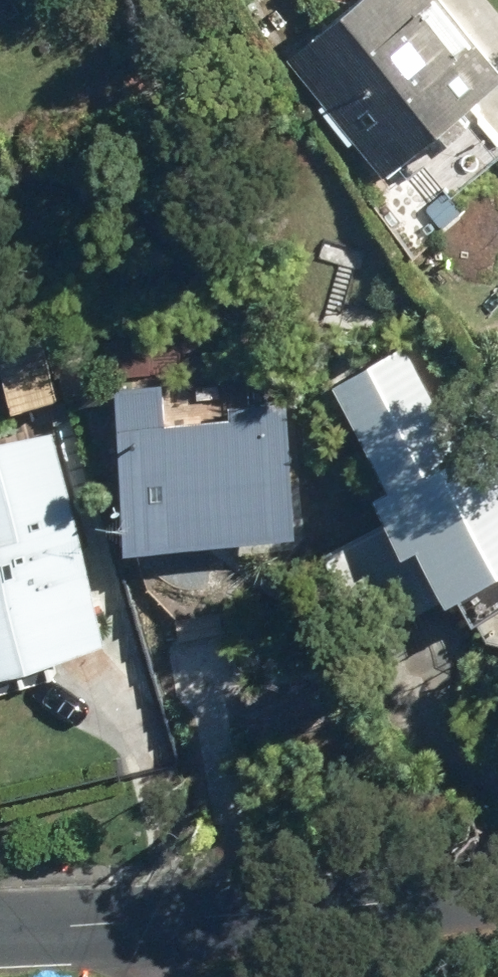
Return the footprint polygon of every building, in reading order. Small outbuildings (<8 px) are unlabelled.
[(375,186),(496,86),(424,0),(363,0),(282,66),(375,186)] [(425,213),(441,231),(457,215),(440,199),(425,213)] [(397,634),(476,584),(482,593),(497,583),(497,441),(483,450),(417,346),(355,385),(417,484),(402,495),(416,516),(348,558),(397,634)] [(140,454),(147,544),(310,532),(301,412),(185,421),(182,381),(127,384),(133,455),(140,454)] [(134,634),(64,430),(0,452),(0,680),(134,634)] [(208,757),(254,746),(243,703),(255,700),(238,632),(181,647),(208,757)]
